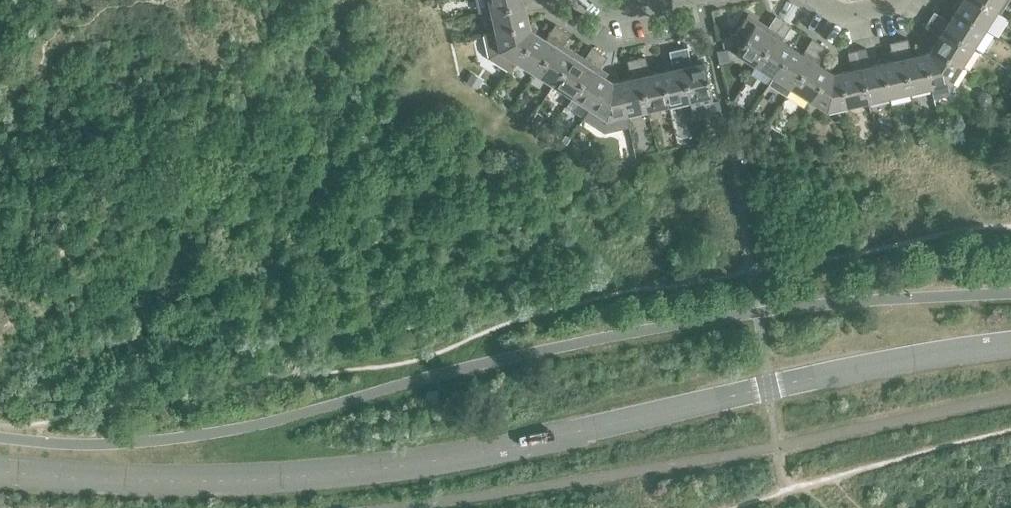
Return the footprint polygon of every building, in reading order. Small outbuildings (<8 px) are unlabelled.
[(492,8),(527,0),(490,0),(492,8)] [(497,29),(529,21),(526,10),(544,6),(542,0),(527,0),(492,8),(497,29)] [(981,0),(962,0),(956,9),(985,27),(996,9),(981,0)] [(996,9),(1002,0),(981,0),(996,9)] [(985,27),(956,9),(950,20),(934,10),(930,18),(973,46),(985,27)] [(756,64),(783,20),(775,14),(766,29),(755,22),(757,18),(747,12),(735,31),(737,32),(731,34),(733,43),(739,47),(736,51),(756,64)] [(973,46),(930,18),(925,26),(940,35),(933,46),(962,64),(973,46)] [(773,75),(792,46),(782,39),(791,24),(783,20),(756,64),(773,75)] [(501,48),(518,59),(536,31),(530,27),(529,21),(497,29),(477,33),(482,52),(501,48)] [(518,59),(537,71),(564,28),(555,22),(546,37),(536,31),(518,59)] [(718,27),(720,36),(721,36),(731,34),(728,24),(718,27)] [(537,71),(555,82),(573,54),(562,47),(571,33),(564,28),(537,71)] [(731,34),(721,36),(723,45),(733,43),(731,34)] [(792,87),(820,42),(811,37),(802,52),(792,46),(773,75),(768,83),(787,95),(792,87)] [(931,85),(924,53),(912,55),(908,37),(899,39),(910,90),(931,85)] [(910,90),(899,39),(890,42),(894,59),(882,62),(889,95),(910,90)] [(810,98),(828,69),(818,63),(828,47),(820,42),(792,87),(810,98)] [(555,82),(573,94),(600,51),(592,45),(582,60),(573,54),(555,82)] [(679,47),(691,98),(692,105),(714,100),(704,60),(692,62),(688,45),(679,47)] [(962,64),(933,46),(930,51),(924,53),(931,85),(933,97),(945,95),(947,93),(949,90),(950,87),(951,85),(951,81),(962,64)] [(669,103),(691,98),(679,47),(669,49),(673,67),(662,69),(669,103)] [(889,95),(882,62),(870,65),(866,47),(857,49),(868,100),(889,95)] [(720,62),(731,60),(728,48),(717,50),(720,62)] [(868,100),(857,49),(847,51),(851,68),(839,71),(846,105),(868,100)] [(600,51),(573,94),(591,106),(609,77),(598,71),(608,56),(600,51)] [(648,107),(669,103),(662,69),(650,72),(646,55),(637,57),(648,107)] [(627,112),(648,107),(637,57),(627,59),(631,76),(620,79),(627,112)] [(846,105),(839,71),(834,72),(828,69),(810,98),(827,109),(846,105)] [(467,79),(478,86),(483,78),(472,71),(467,79)] [(608,116),(627,112),(620,79),(613,80),(609,77),(591,106),(608,116)] [(980,102),(984,104),(989,103),(991,99),(990,94),(986,91),(981,93),(979,97),(980,102)] [(562,140),(566,143),(570,137),(565,134),(562,140)]
